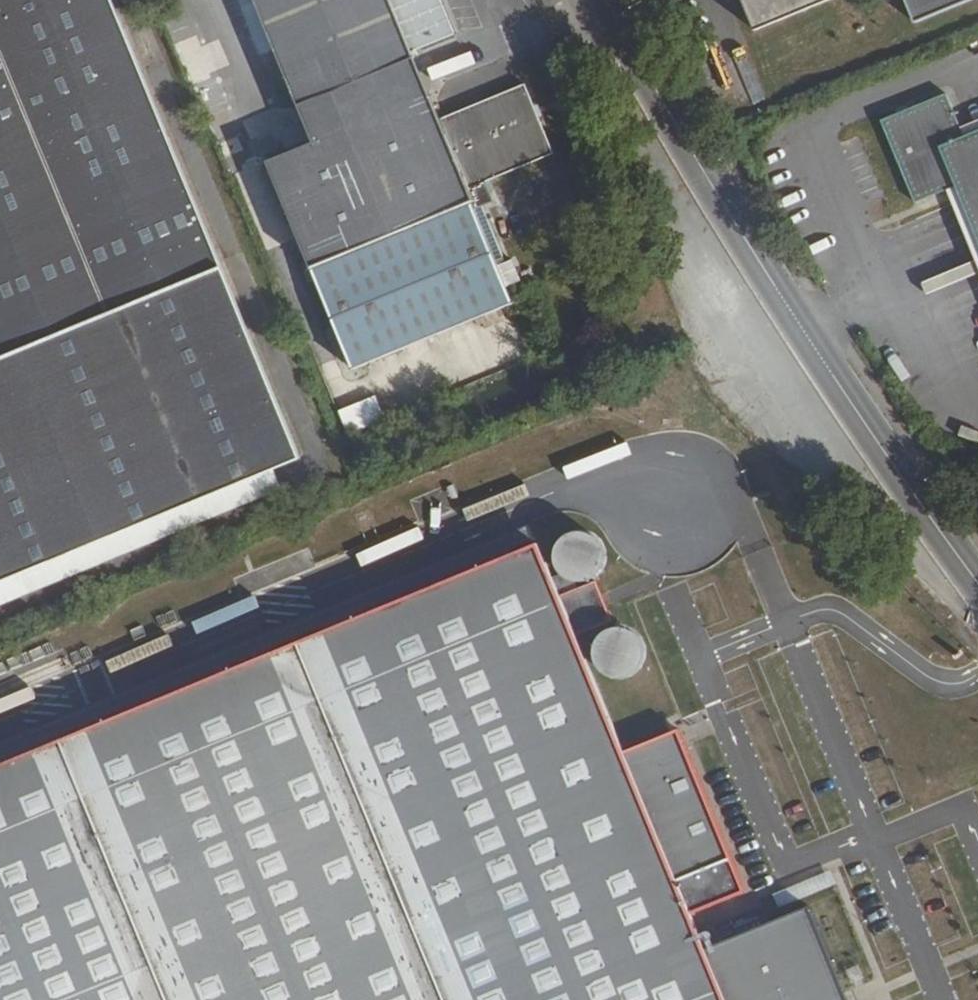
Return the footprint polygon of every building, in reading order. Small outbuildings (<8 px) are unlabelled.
[(294,463),(216,272),(105,0),(0,0),(0,584),(294,463)] [(248,30),(264,24),(299,109),(412,63),(409,55),(453,37),(438,0),(236,0),(248,30)] [(750,39),(829,6),(826,0),(733,0),(750,39)] [(911,30),(977,2),(977,0),(898,0),(911,30)] [(214,142),(236,133),(198,42),(177,51),(214,142)] [(299,109),(314,145),(427,99),(412,63),(299,109)] [(268,169),(347,365),(507,300),(470,207),(465,194),(479,189),(551,160),(522,88),(437,123),(428,103),(268,169)] [(314,145),(267,164),(268,169),(428,103),(427,99),(314,145)] [(977,249),(977,137),(963,143),(945,101),(880,128),(914,209),(954,192),(977,249)] [(465,194),(470,207),(485,201),(479,189),(465,194)] [(344,432),(382,420),(375,397),(337,408),(344,432)] [(0,584),(0,606),(302,482),(294,463),(0,584)] [(0,770),(0,999),(847,999),(810,910),(706,953),(689,913),(745,890),(680,733),(624,756),(538,548),(0,770)]
